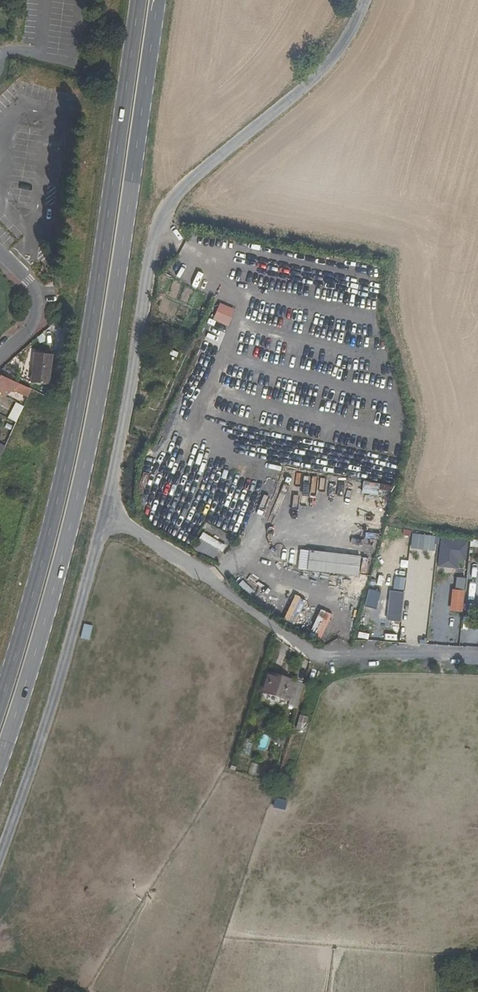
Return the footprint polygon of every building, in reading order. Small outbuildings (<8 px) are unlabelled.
[(236,309),(220,303),(213,320),(229,326),(236,309)] [(53,355),(34,353),(31,382),(49,384),(53,355)] [(4,397),(12,390),(4,383),(9,379),(0,375),(0,394),(4,397)] [(19,383),(9,379),(4,383),(12,390),(19,383)] [(19,383),(12,390),(15,393),(16,391),(29,396),(32,389),(19,383)] [(22,406),(18,404),(12,416),(17,418),(22,406)] [(10,436),(4,433),(0,442),(0,459),(10,436)] [(162,503),(152,520),(158,524),(168,506),(162,503)] [(166,534),(185,544),(195,523),(176,514),(166,534)] [(202,533),(199,539),(222,552),(225,546),(202,533)] [(433,550),(435,536),(412,533),(410,548),(433,550)] [(466,560),(467,541),(440,538),(438,566),(457,568),(457,559),(466,560)] [(358,576),(361,557),(309,551),(307,571),(358,576)] [(462,610),(464,591),(450,589),(448,609),(462,610)] [(288,698),(292,678),(273,674),(268,693),(288,698)] [(303,681),(292,678),(288,698),(298,701),(303,681)]
